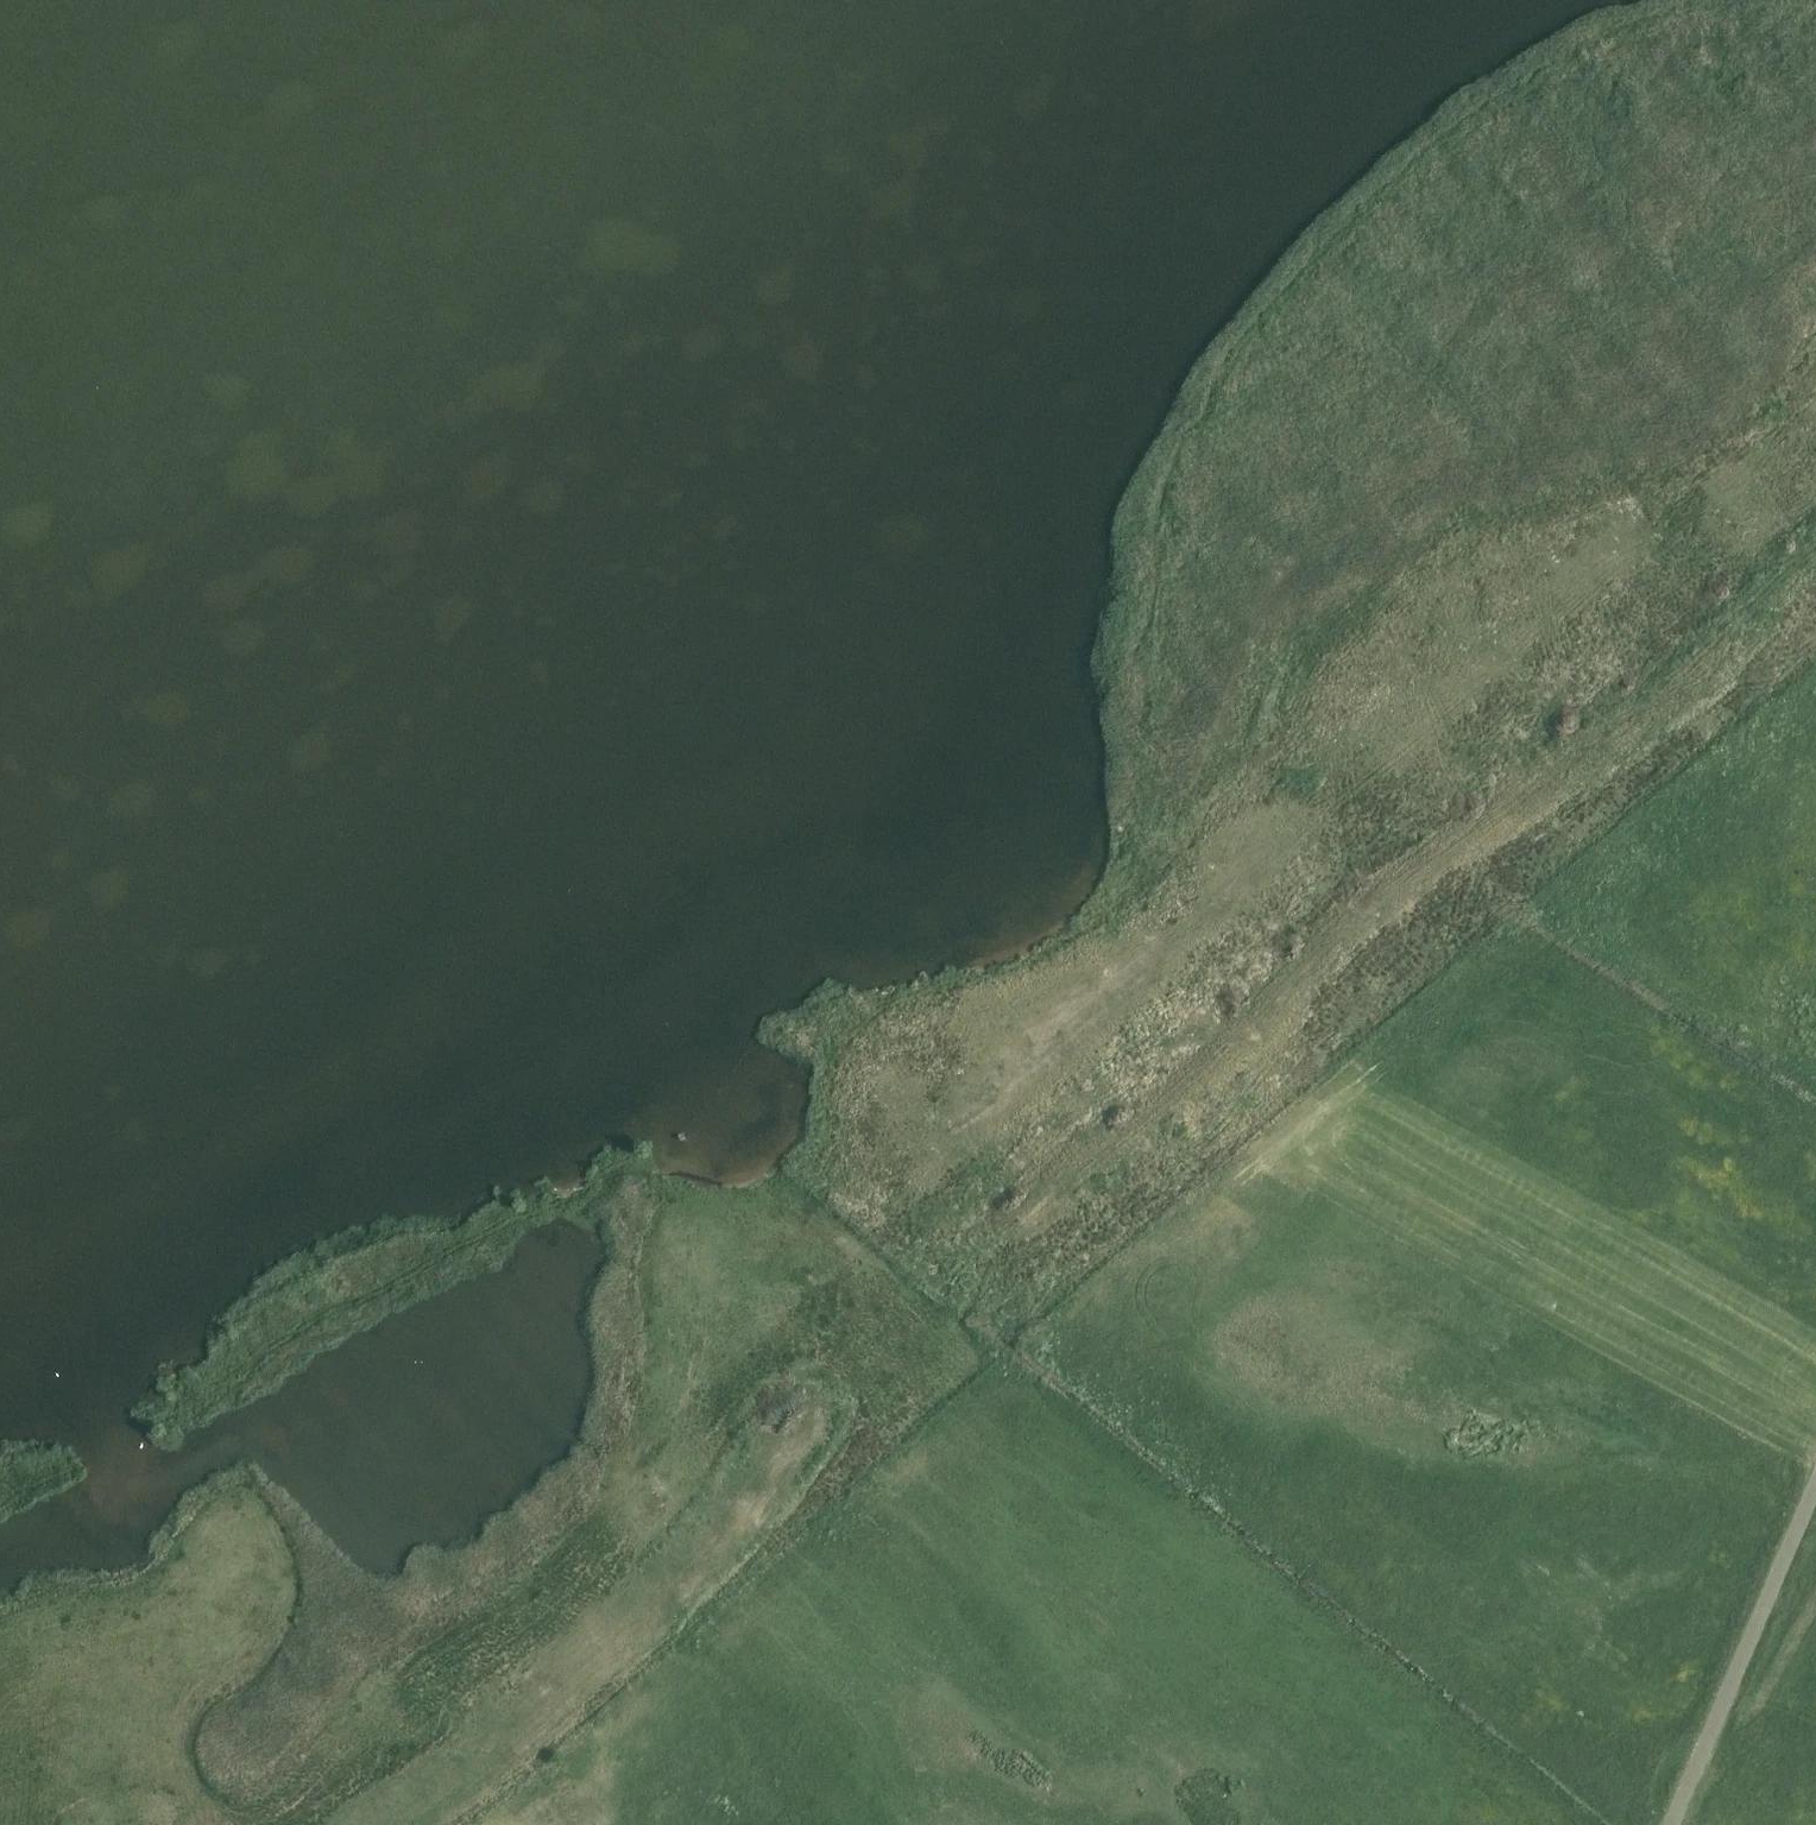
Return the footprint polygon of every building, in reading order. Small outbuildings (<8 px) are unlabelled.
[(1711,1761),(1719,1774),(1735,1765),(1727,1752),(1711,1761)]
